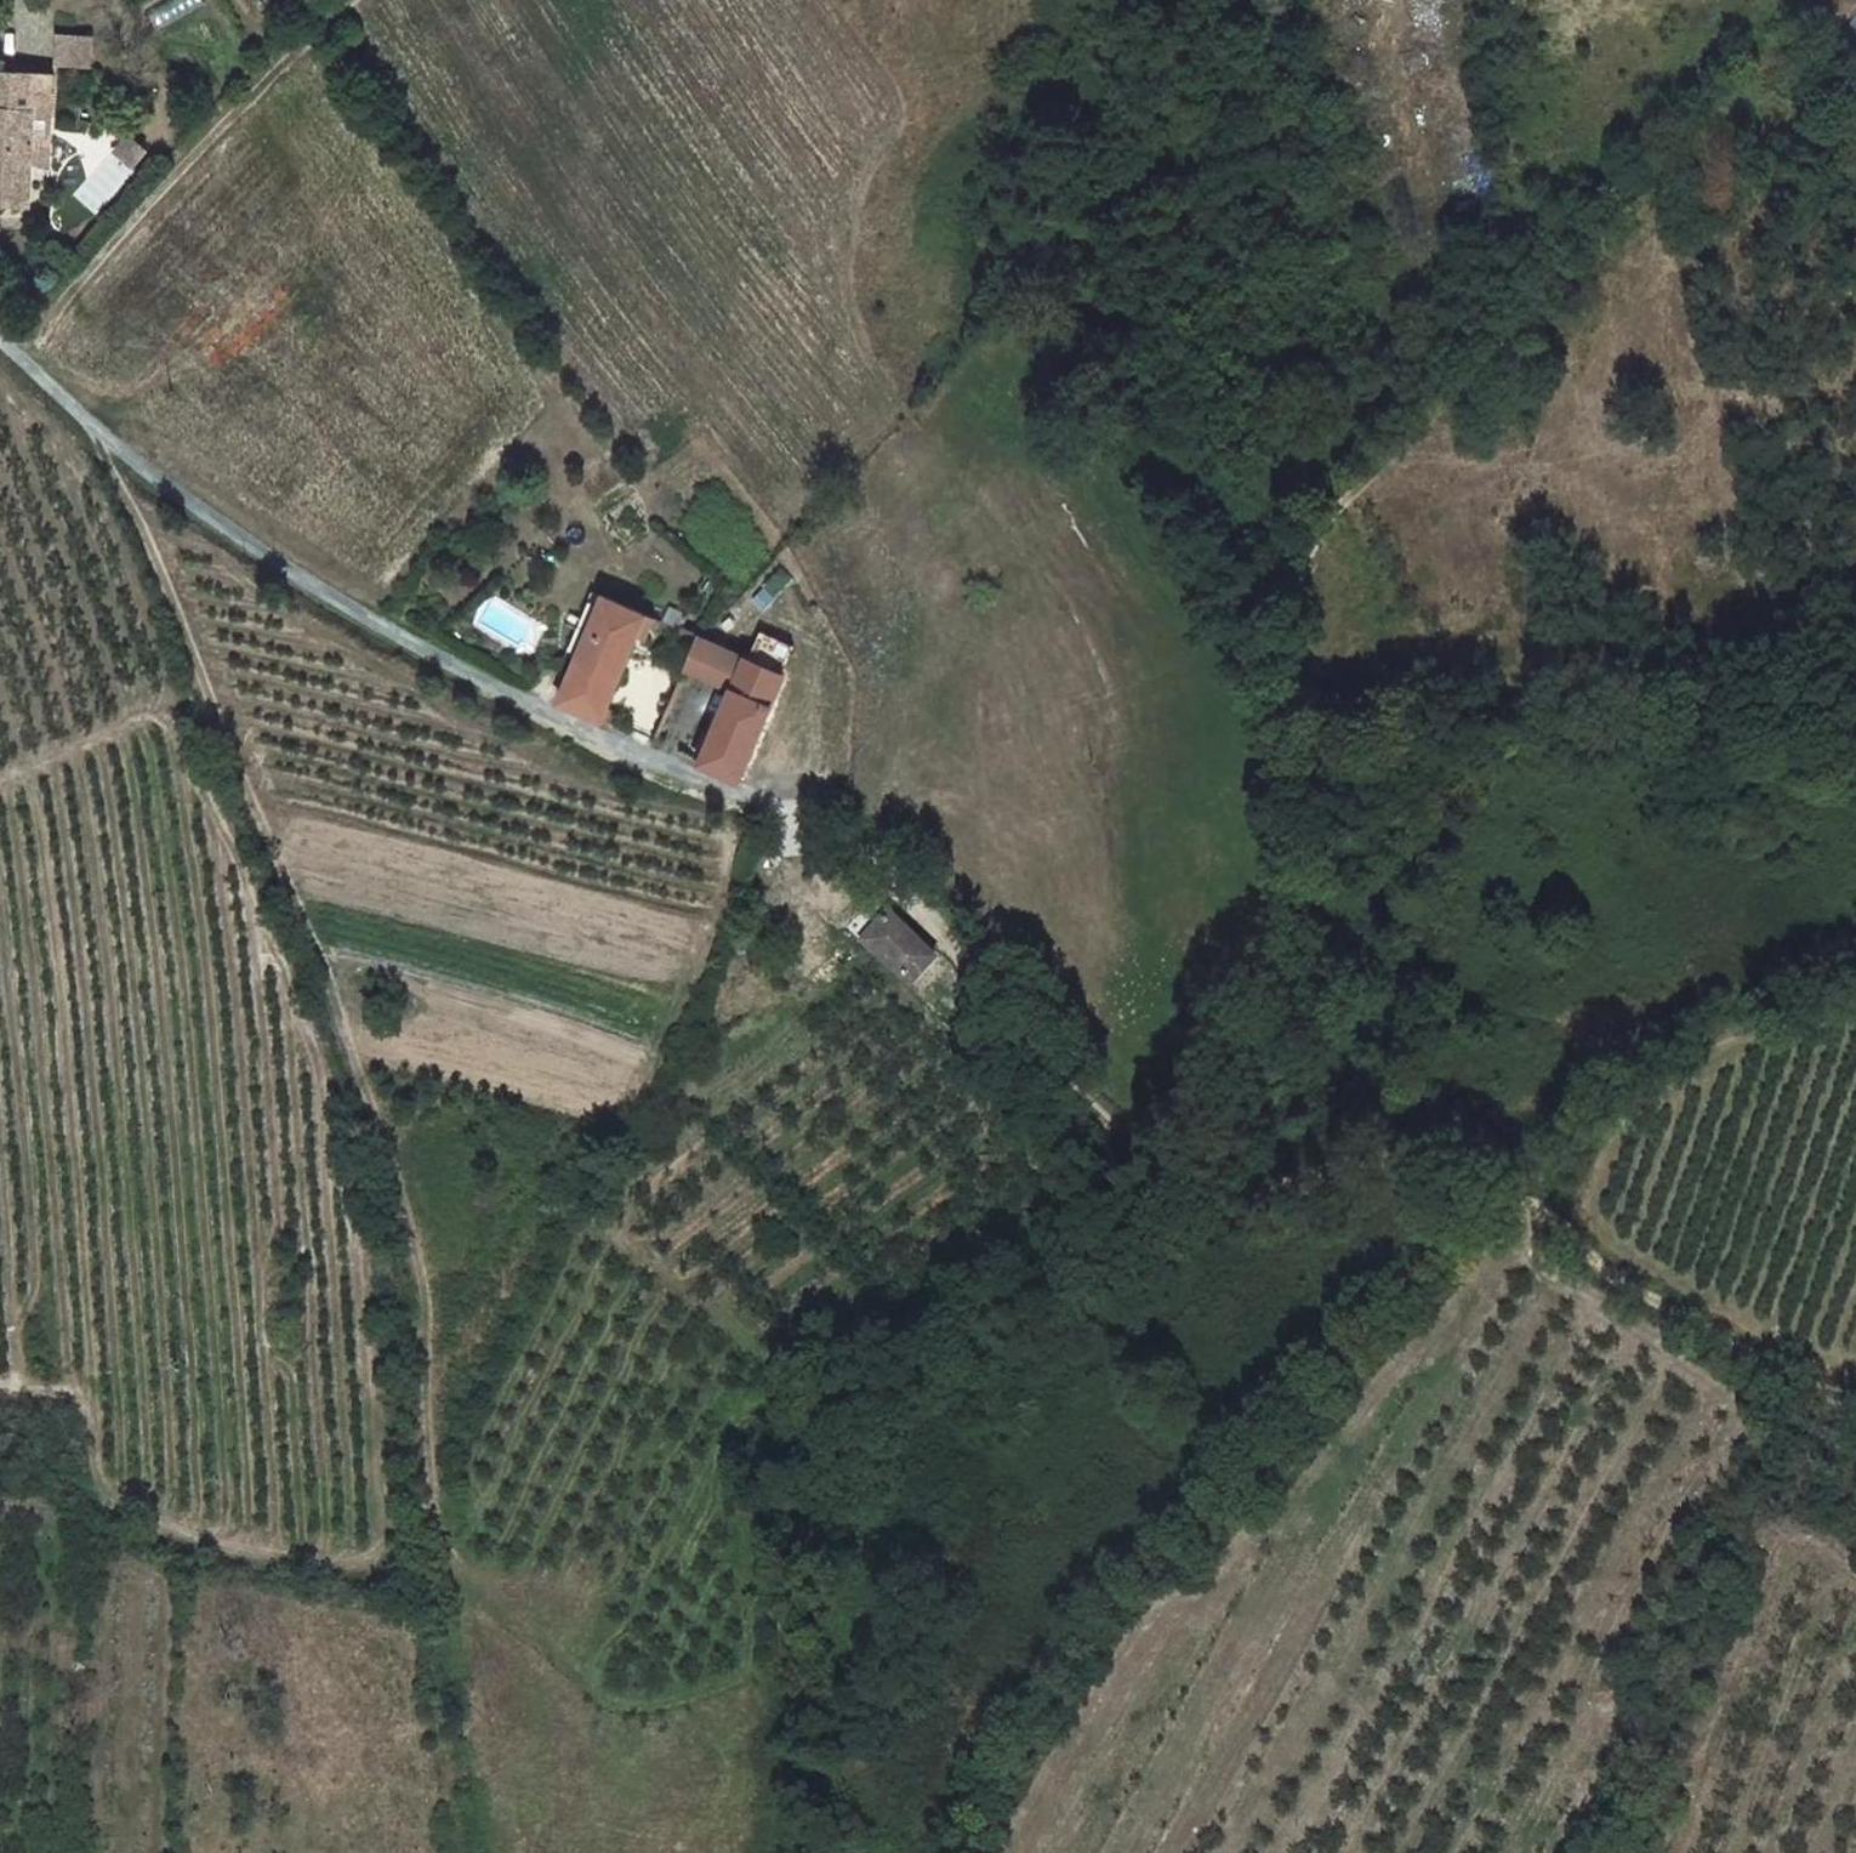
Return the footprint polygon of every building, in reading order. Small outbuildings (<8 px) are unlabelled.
[(155,31),(206,5),(203,0),(165,0),(145,10),(155,31)] [(56,35),(55,66),(92,67),(92,36),(56,35)] [(0,77),(0,214),(17,214),(23,79),(0,77)] [(595,597),(552,703),(607,726),(612,714),(603,710),(635,634),(643,637),(651,618),(595,597)] [(659,621),(675,628),(679,615),(664,608),(659,621)] [(740,657),(693,637),(680,668),(727,689),(728,686),(740,657)] [(777,672),(740,657),(728,686),(727,689),(714,721),(708,737),(697,763),(739,780),(777,672)] [(699,736),(708,737),(714,721),(698,714),(692,731),(699,736)] [(699,736),(687,759),(697,763),(708,737),(699,736)] [(887,920),(865,946),(912,989),(925,976),(934,963),(887,920)]
